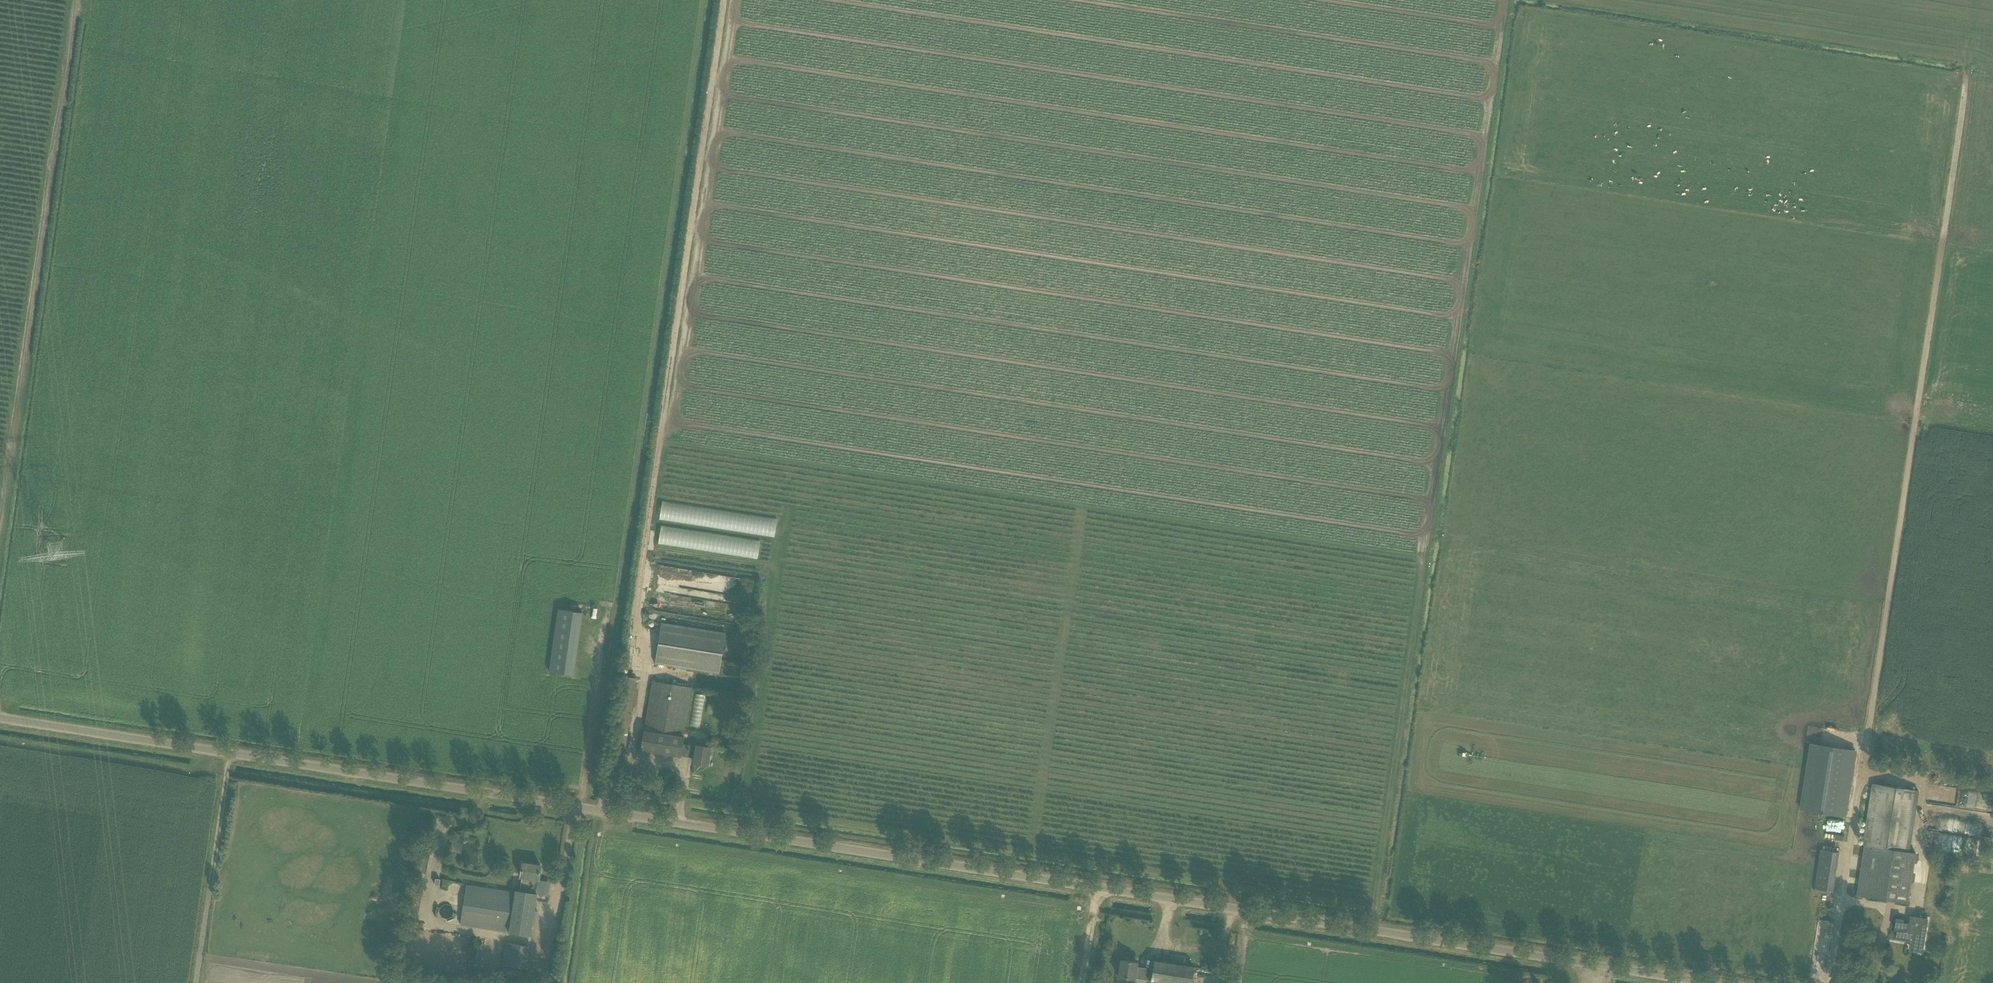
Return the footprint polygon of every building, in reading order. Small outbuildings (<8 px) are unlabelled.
[(757,557),(759,539),(659,526),(656,544),(757,557)] [(591,613),(588,628),(597,630),(601,615),(591,613)] [(661,622),(655,664),(719,674),(726,633),(661,622)] [(681,753),(683,744),(692,687),(690,686),(675,684),(651,680),(641,750),(681,757),(681,753)] [(700,726),(703,700),(694,699),(691,724),(700,726)] [(730,739),(719,737),(718,746),(728,747),(730,739)] [(683,744),(681,753),(695,755),(694,764),(708,766),(710,747),(697,745),(697,746),(683,744)] [(1855,751),(1812,744),(1802,810),(1845,817),(1855,751)] [(1916,853),(1910,852),(1919,791),(1872,783),(1862,845),(1865,846),(1857,896),(1908,903),(1916,853)] [(1987,811),(1989,795),(1976,793),(1973,808),(1987,811)] [(1992,836),(1992,815),(1988,814),(1986,824),(1984,824),(1982,834),(1992,836)] [(463,841),(464,835),(453,833),(452,840),(463,841)] [(1961,836),(1958,851),(1977,855),(1981,840),(1961,836)] [(1819,850),(1814,890),(1833,892),(1837,852),(1819,850)] [(539,880),(541,866),(523,863),(520,877),(528,878),(526,892),(515,890),(515,893),(466,885),(460,925),(530,936),(537,894),(536,894),(538,880),(539,880)] [(1895,930),(1898,930),(1897,939),(1911,941),(1912,938),(1915,938),(1913,951),(1922,952),(1928,918),(1911,916),(1910,924),(1903,923),(1904,920),(1897,919),(1895,930)] [(500,965),(523,970),(528,946),(505,942),(500,965)] [(1151,981),(1152,972),(1136,969),(1137,962),(1121,960),(1118,977),(1134,979),(1150,981),(1151,981)] [(1160,982),(1191,982),(1194,967),(1154,961),(1152,972),(1151,981),(1160,982)] [(523,971),(504,968),(503,976),(522,979),(523,971)]
